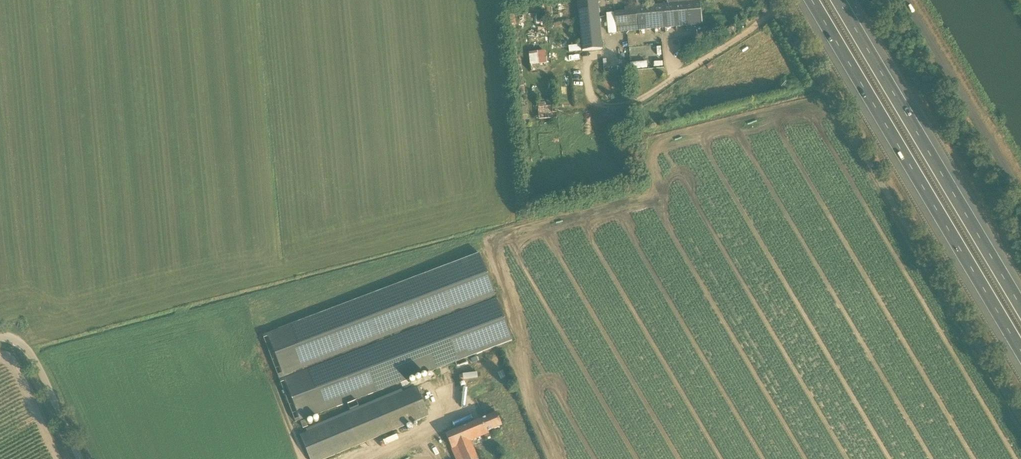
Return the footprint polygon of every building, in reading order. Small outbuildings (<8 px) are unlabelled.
[(592,50),(602,49),(597,0),(577,0),(582,51),(592,50)] [(700,0),(667,0),(667,4),(641,6),(641,1),(636,2),(636,7),(625,8),(625,11),(606,13),(608,33),(616,32),(703,24),(700,0)] [(527,5),(528,13),(546,11),(545,3),(527,5)] [(518,27),(515,11),(508,12),(508,13),(503,14),(506,29),(510,28),(511,28),(518,27)] [(547,29),(527,31),(528,39),(548,36),(547,29)] [(509,42),(512,64),(519,63),(516,41),(509,42)] [(529,52),(530,65),(546,64),(545,51),(529,52)] [(621,72),(620,61),(613,61),(613,65),(605,66),(605,73),(621,72)] [(525,94),(523,78),(511,80),(512,96),(525,94)] [(545,106),(538,107),(537,107),(538,119),(558,118),(557,110),(554,111),(553,106),(545,106)] [(526,107),(522,107),(515,108),(514,108),(516,126),(528,124),(526,107)] [(479,254),(263,335),(296,422),(512,341),(479,254)] [(477,372),(461,376),(462,382),(479,377),(477,372)] [(309,454),(311,458),(323,458),(428,415),(417,387),(301,435),(309,454)] [(488,431),(502,425),(497,413),(446,434),(456,458),(478,458),(470,440),(484,435),(486,439),(490,437),(488,431)]
